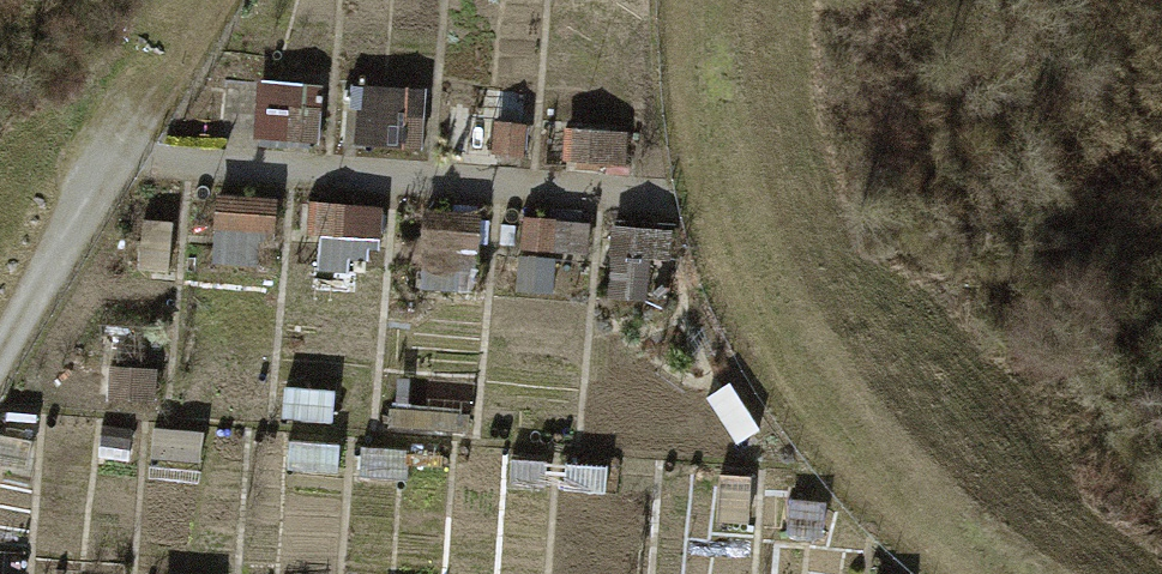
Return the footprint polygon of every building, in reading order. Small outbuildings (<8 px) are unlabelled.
[(319,86),(261,81),(257,136),(315,140),(319,86)] [(418,89),(361,85),(358,141),(414,144),(418,89)] [(525,124),(496,122),(493,152),(523,154),(525,124)] [(620,132),(574,129),(572,163),(617,166),(620,132)] [(272,197),(213,193),(210,241),(268,245),(272,197)] [(392,201),(319,196),(316,243),(388,248),(392,201)] [(489,218),(434,214),(431,253),(487,257),(489,218)] [(586,222),(526,218),(524,258),(583,262),(586,222)] [(647,229),(614,227),(610,292),(643,294),(647,229)] [(165,377),(107,373),(104,411),(162,415),(165,377)] [(724,381),(699,399),(734,447),(759,429),(724,381)] [(341,401),(290,398),(288,428),(339,432),(341,401)] [(479,425),(388,419),(387,437),(477,444),(479,425)] [(137,428),(108,425),(106,455),(135,457),(137,428)] [(316,450),(282,448),(281,475),(314,478),(316,450)] [(414,460),(370,457),(368,492),(412,495),(414,460)] [(656,477),(617,475),(614,513),(654,516),(656,477)]
